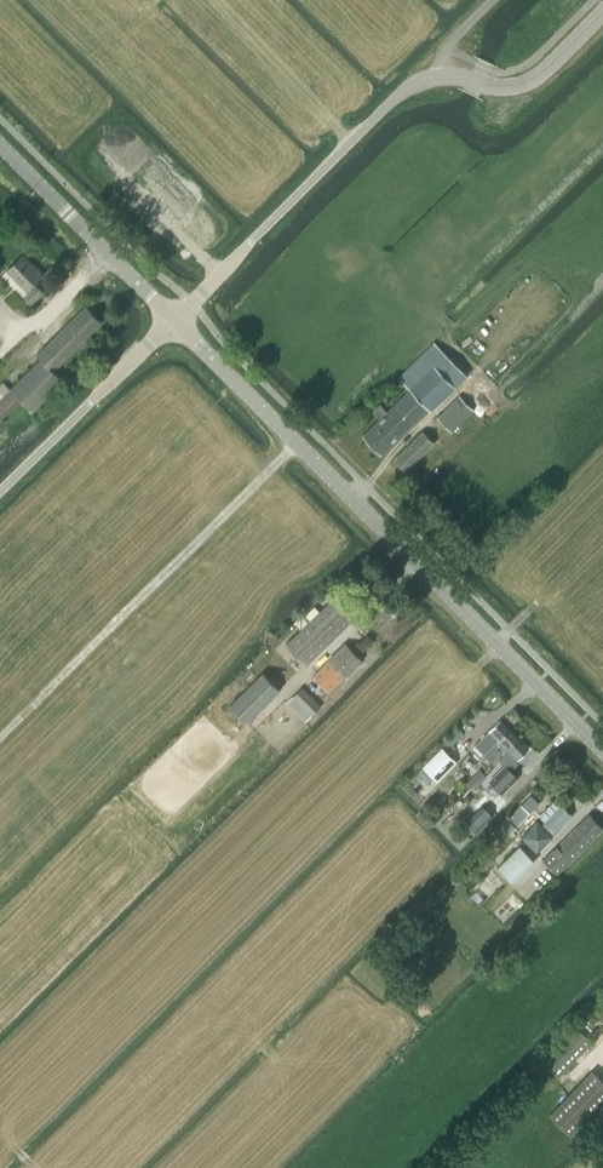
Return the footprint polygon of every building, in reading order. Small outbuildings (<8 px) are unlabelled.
[(33,285),(43,274),(37,268),(35,270),(31,266),(31,265),(21,255),(6,270),(27,291),(28,289),(31,292),(24,298),(30,304),(42,292),(36,286),(35,287),(33,285)] [(32,411),(63,380),(53,370),(80,343),(92,355),(100,346),(89,335),(102,322),(85,305),(36,354),(40,358),(9,389),(2,382),(0,384),(0,420),(21,400),(32,411)] [(380,418),(364,434),(381,452),(427,408),(463,371),(434,342),(398,378),(409,390),(387,411),(380,404),(373,410),(380,418)] [(473,410),(459,396),(438,417),(452,431),(473,410)] [(434,442),(423,431),(395,459),(406,470),(434,442)] [(305,615),(311,621),(287,644),(306,663),(353,617),(335,598),(320,612),(314,606),(305,615)] [(345,644),(313,675),(329,692),(345,676),(361,660),(345,644)] [(247,722),(280,689),(263,671),(229,704),(247,722)] [(286,703),(290,707),(305,722),(321,705),(302,686),(286,703)] [(486,733),(475,744),(484,754),(509,729),(499,719),(486,733)] [(509,729),(484,754),(492,762),(502,753),(500,750),(502,749),(502,748),(505,752),(518,738),(509,729)] [(504,765),(488,780),(502,794),(518,777),(511,770),(518,763),(515,761),(528,748),(518,738),(505,752),(498,759),(501,762),(504,765)] [(442,747),(423,766),(437,780),(456,761),(442,747)] [(473,777),(466,783),(470,788),(477,781),(476,780),(473,777)] [(502,824),(510,832),(537,805),(529,797),(502,824)] [(556,799),(539,816),(555,833),(572,815),(556,799)] [(602,828),(589,814),(542,860),(556,874),(602,828)] [(520,844),(497,866),(510,880),(533,857),(520,844)] [(587,907),(582,902),(572,912),(581,921),(591,912),(586,907),(587,907)] [(594,1013),(602,1021),(602,1003),(594,1013)] [(576,1027),(542,1061),(558,1077),(592,1042),(576,1027)] [(549,1113),(571,1134),(602,1102),(602,1081),(592,1070),(549,1113)]
